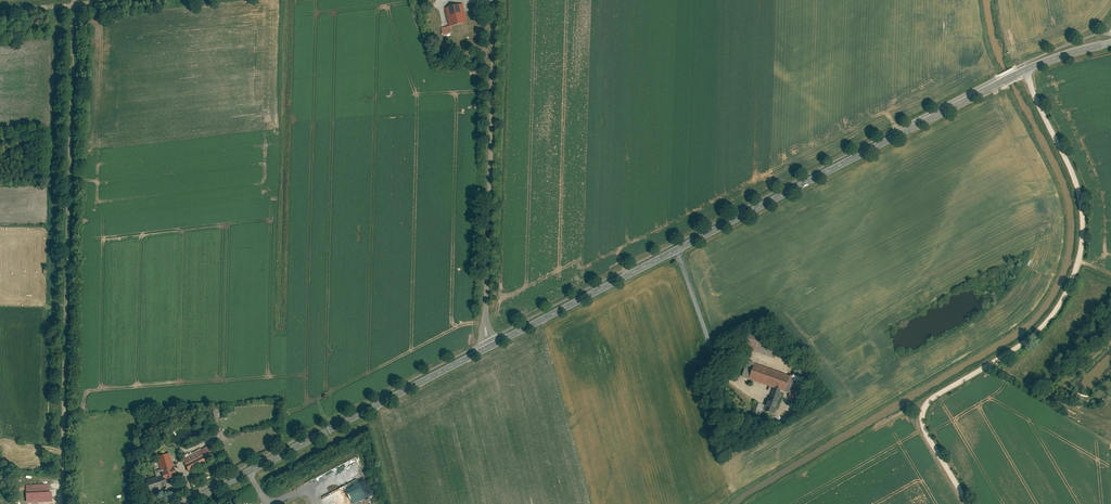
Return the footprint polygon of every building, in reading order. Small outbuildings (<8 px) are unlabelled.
[(462,6),(445,9),(448,26),(441,28),(443,36),(468,31),(462,6)] [(767,332),(746,326),(740,346),(774,357),(778,343),(765,339),(767,332)] [(791,374),(747,358),(741,376),(771,387),(762,410),(772,414),(781,389),(788,392),(787,397),(798,401),(809,370),(796,366),(791,374)] [(760,416),(763,404),(757,403),(755,415),(760,416)] [(218,407),(211,409),(214,419),(220,417),(218,407)] [(207,445),(182,458),(188,470),(214,457),(207,445)] [(169,451),(155,455),(161,474),(146,478),(149,490),(166,485),(165,481),(177,478),(169,451)] [(358,458),(313,477),(321,495),(366,476),(358,458)] [(48,483),(25,484),(26,501),(52,500),(51,490),(48,490),(48,483)]
